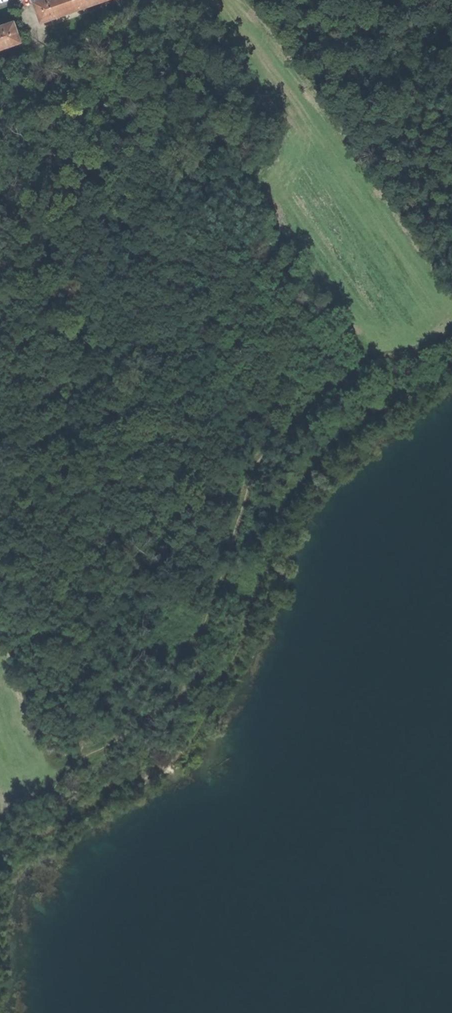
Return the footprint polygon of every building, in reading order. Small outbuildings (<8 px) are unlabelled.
[(44,22),(94,6),(92,0),(50,0),(38,4),(44,22)] [(22,42),(16,24),(0,29),(0,50),(22,42)]
